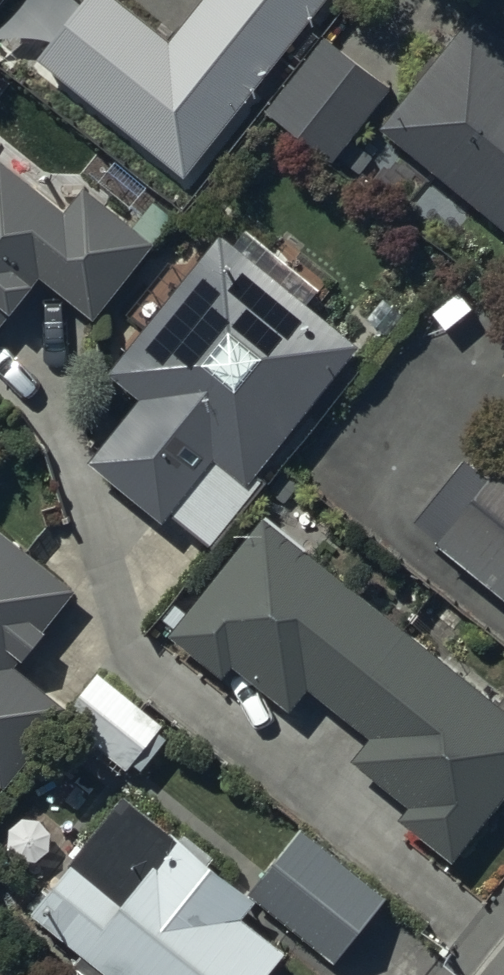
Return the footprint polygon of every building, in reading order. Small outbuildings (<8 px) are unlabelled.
[(115,17),(93,0),(26,0),(0,34),(0,54),(55,96),(115,17)] [(114,51),(163,94),(159,99),(194,130),(299,0),(154,0),(114,51)] [(377,134),(503,234),(503,34),(474,10),(377,134)] [(391,93),(339,53),(303,100),(356,140),(391,93)] [(40,281),(93,324),(152,250),(173,225),(154,209),(132,234),(96,206),(78,228),(0,166),(0,331),(40,281)] [(142,405),(89,468),(162,529),(171,518),(213,552),(265,486),(258,480),(360,353),(299,305),(314,284),(263,245),(251,262),(220,239),(189,280),(173,266),(152,292),(145,286),(124,310),(133,317),(129,322),(146,337),(111,379),(142,405)] [(486,490),(464,473),(417,532),(439,550),(436,554),(503,608),(503,467),(486,490)] [(265,525),(189,619),(173,607),(161,623),(175,635),(169,642),(220,683),(230,671),(287,717),(307,693),(370,744),(352,767),(409,813),(399,826),(452,868),(503,803),(503,705),(498,712),(265,525)] [(67,713),(18,675),(47,639),(42,636),(74,595),(0,537),(0,790),(3,793),(60,721),(67,713)] [(67,713),(60,721),(126,776),(132,769),(138,774),(170,736),(98,675),(67,713)] [(301,835),(248,903),(208,872),(215,864),(185,840),(178,849),(123,806),(32,922),(83,962),(75,973),(78,974),(275,974),(287,960),(243,925),(256,909),(333,969),(386,902),(301,835)]
